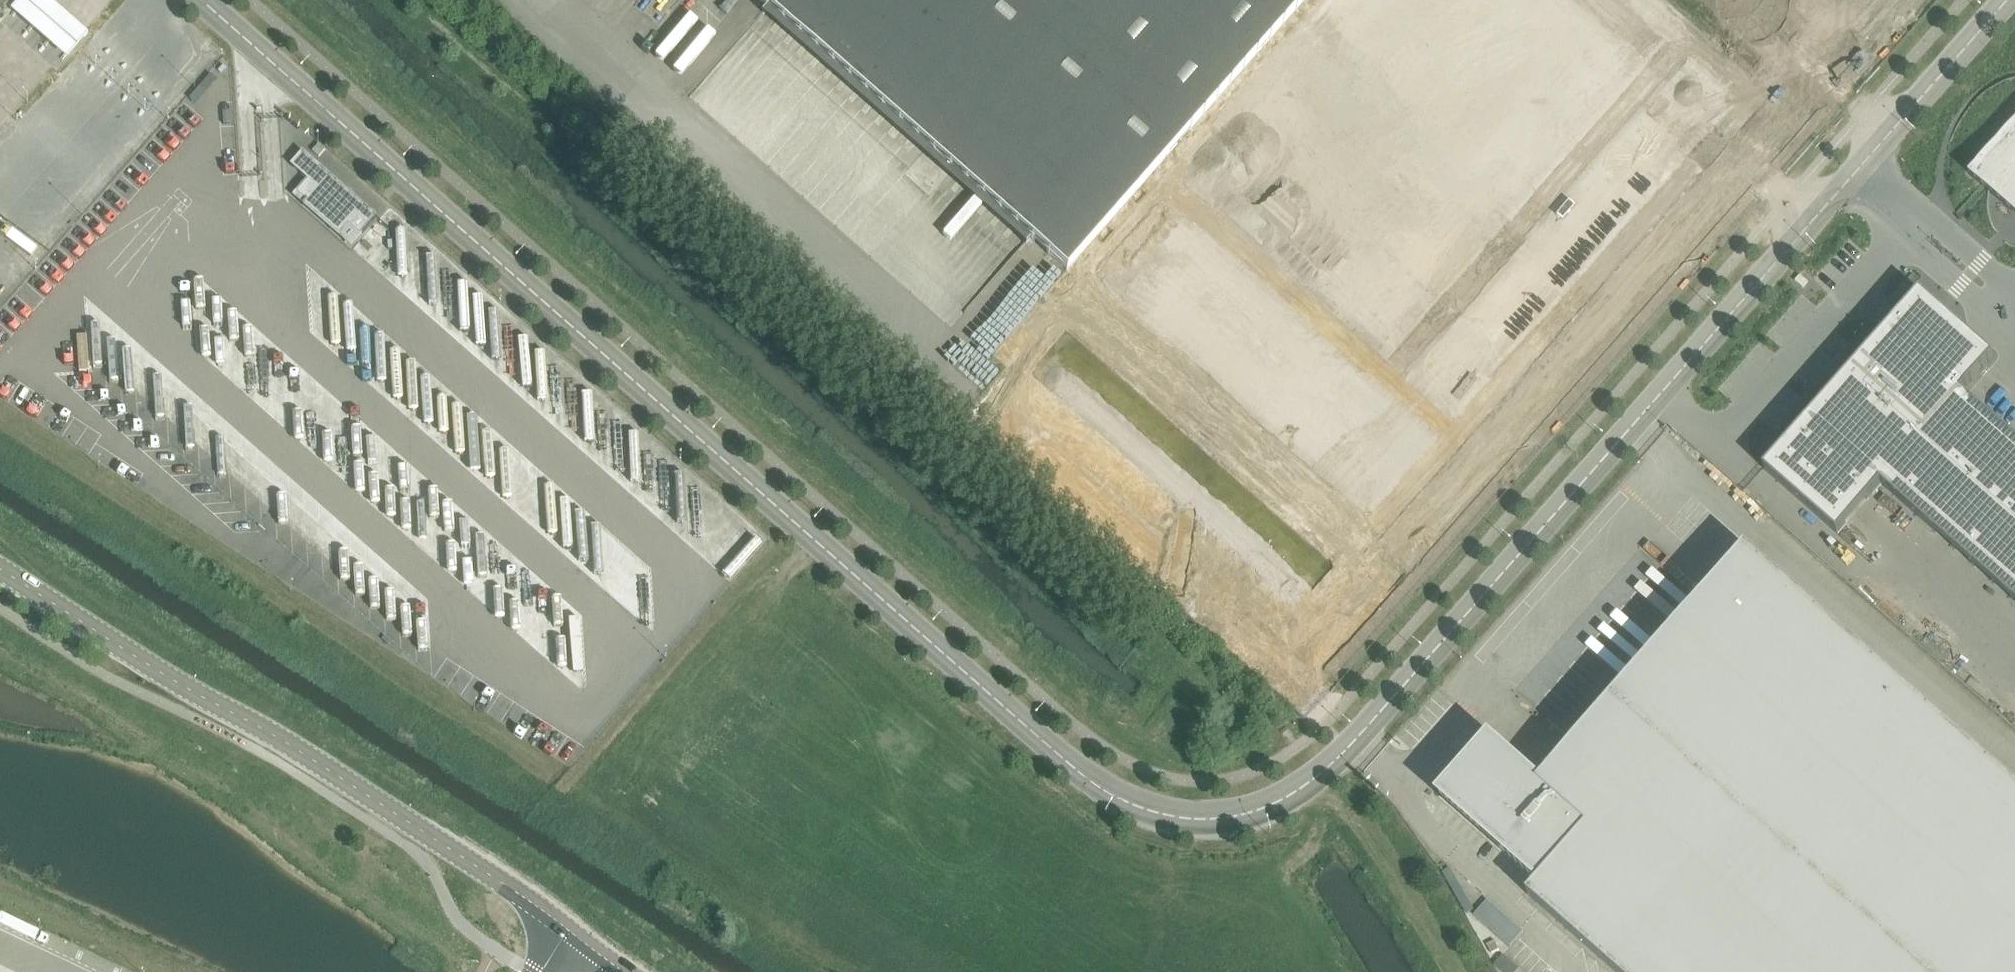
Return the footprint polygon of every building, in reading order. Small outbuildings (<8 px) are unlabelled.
[(50,0),(20,0),(12,8),(68,58),(89,34),(50,0)] [(1067,270),(1424,585),(1814,143),(1652,0),(761,0),(1067,270)] [(1969,173),(2014,214),(2014,120),(1969,173)] [(302,150),(290,164),(308,180),(297,192),(306,200),(302,204),(303,205),(304,204),(339,234),(348,223),(376,248),(387,236),(386,224),(302,150)] [(1764,468),(1838,533),(1882,484),(2014,601),(2014,438),(1963,392),(1995,356),(1920,291),(1764,468)] [(1529,895),(1617,971),(1962,971),(2014,911),(2014,783),(1747,547),(1540,781),(1490,738),(1440,795),(1540,882),(1529,895)] [(1488,897),(1474,911),(1508,944),(1522,930),(1488,897)]
